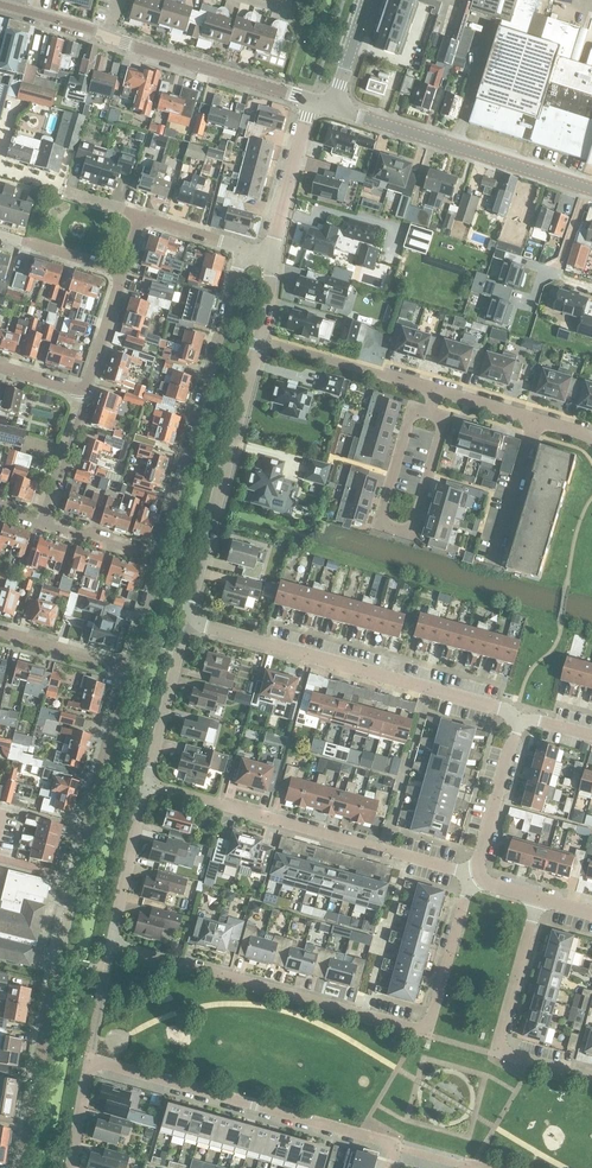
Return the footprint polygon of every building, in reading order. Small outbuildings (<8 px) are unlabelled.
[(65,1),(80,5),(80,8),(90,10),(92,0),(91,0),(65,0),(65,1)] [(142,27),(150,0),(135,0),(129,19),(142,23),(141,27),(142,27)] [(158,24),(164,3),(156,1),(157,0),(150,0),(142,27),(143,28),(144,23),(157,27),(158,24)] [(170,32),(180,0),(173,0),(173,2),(166,0),(165,0),(164,3),(158,24),(171,28),(169,32),(170,32)] [(192,37),(200,13),(192,10),(193,8),(185,6),(186,3),(186,2),(186,1),(186,0),(180,0),(170,32),(171,32),(172,28),(187,33),(192,37)] [(377,42),(383,44),(381,49),(399,55),(401,50),(409,27),(417,3),(417,2),(418,0),(391,0),(385,19),(377,42)] [(571,62),(582,29),(535,14),(539,0),(519,0),(512,24),(511,24),(503,21),(501,28),(500,28),(477,100),(478,100),(470,124),(589,162),(589,164),(590,164),(590,162),(591,163),(591,69),(571,62)] [(472,4),(470,11),(503,21),(511,24),(518,0),(474,0),(472,4)] [(437,61),(452,66),(452,65),(454,58),(459,42),(460,42),(470,11),(472,4),(465,2),(453,40),(444,38),(437,61)] [(212,45),(213,45),(224,8),(223,8),(222,8),(221,8),(220,8),(219,9),(218,9),(218,10),(217,10),(217,11),(217,12),(216,15),(208,13),(207,15),(200,13),(192,37),(198,36),(201,37),(200,39),(213,43),(212,45)] [(228,45),(229,42),(235,21),(228,19),(229,16),(229,15),(229,14),(229,13),(229,12),(228,12),(228,11),(228,10),(227,10),(227,9),(226,9),(225,8),(224,8),(213,45),(214,45),(215,41),(228,45)] [(241,50),(253,13),(252,13),(251,13),(250,13),(249,13),(248,13),(247,14),(246,14),(246,15),(246,16),(245,16),(245,17),(244,20),(236,18),(235,21),(229,42),(242,46),(241,50)] [(243,46),(256,50),(263,26),(256,24),(257,20),(257,19),(257,18),(257,17),(257,16),(256,16),(256,15),(255,15),(255,14),(254,14),(254,13),(253,13),(241,50),(242,50),(243,46)] [(12,76),(14,77),(15,74),(23,76),(25,66),(26,66),(27,62),(35,29),(34,29),(27,27),(0,20),(0,73),(12,76)] [(271,28),(263,26),(256,50),(255,52),(269,56),(270,54),(278,56),(288,24),(279,21),(278,21),(276,21),(275,22),(274,22),(274,23),(273,23),(273,24),(272,25),(271,28)] [(434,35),(431,45),(438,47),(441,37),(434,35)] [(62,56),(65,43),(58,41),(59,40),(52,38),(51,40),(49,39),(42,66),(41,70),(58,74),(59,70),(59,68),(60,62),(61,62),(62,56)] [(62,56),(72,58),(77,59),(80,47),(65,43),(62,56)] [(86,45),(82,61),(95,64),(98,48),(86,45)] [(69,71),(70,65),(72,58),(62,56),(61,62),(60,62),(59,68),(69,71)] [(107,100),(112,101),(115,90),(117,79),(101,75),(105,59),(97,57),(87,95),(96,97),(95,101),(97,104),(102,106),(106,104),(107,100)] [(465,61),(454,58),(452,65),(463,69),(465,61)] [(82,61),(79,76),(91,79),(95,64),(82,61)] [(120,65),(113,63),(111,74),(117,76),(120,65)] [(416,107),(430,111),(437,90),(438,91),(444,69),(433,65),(431,72),(435,74),(431,87),(422,85),(416,107)] [(26,66),(25,66),(23,76),(21,83),(32,86),(36,69),(26,66)] [(129,69),(122,93),(135,96),(137,92),(149,95),(152,86),(156,87),(160,73),(153,71),(152,74),(142,71),(142,72),(129,69)] [(57,79),(68,81),(69,75),(58,72),(57,79)] [(0,73),(0,122),(12,76),(0,73)] [(91,79),(79,76),(78,80),(71,78),(68,89),(69,90),(68,95),(75,97),(77,92),(87,94),(91,79)] [(388,86),(382,84),(384,80),(372,76),(367,91),(385,97),(388,86)] [(401,93),(410,96),(415,79),(406,76),(401,93)] [(157,110),(169,113),(174,96),(166,94),(169,84),(162,82),(159,93),(162,93),(157,110)] [(56,92),(32,86),(21,83),(17,99),(51,108),(56,92)] [(443,97),(448,99),(443,115),(457,120),(463,100),(450,96),(453,88),(447,86),(443,97)] [(191,119),(196,103),(198,93),(182,89),(180,98),(174,96),(169,113),(181,117),(191,119)] [(135,96),(133,107),(132,109),(141,111),(140,116),(152,119),(154,112),(150,111),(152,104),(147,103),(149,95),(137,92),(135,96)] [(224,129),(229,112),(219,109),(222,98),(214,96),(208,118),(198,115),(193,134),(202,137),(206,124),(224,129)] [(235,113),(229,112),(224,129),(237,133),(241,115),(242,112),(244,113),(245,106),(238,104),(235,113)] [(88,112),(90,106),(85,105),(82,116),(89,118),(91,112),(88,112)] [(248,123),(246,130),(261,134),(263,127),(281,132),(285,118),(278,116),(279,111),(259,106),(258,111),(260,111),(257,125),(248,123)] [(42,139),(42,140),(41,142),(41,144),(29,140),(15,136),(13,140),(12,144),(11,144),(7,158),(34,166),(59,174),(65,149),(75,152),(79,140),(85,118),(64,112),(56,140),(54,146),(53,145),(54,142),(53,140),(52,139),(45,137),(42,139)] [(110,113),(108,121),(115,122),(117,115),(110,113)] [(157,132),(163,134),(165,126),(159,125),(157,132)] [(332,127),(326,145),(334,148),(332,154),(344,158),(346,151),(354,153),(356,145),(374,150),(377,141),(359,136),(359,135),(332,127)] [(166,129),(164,136),(174,139),(176,132),(166,129)] [(250,139),(246,153),(270,159),(274,145),(259,141),(261,134),(246,130),(244,138),(250,139)] [(145,135),(138,133),(136,140),(143,142),(145,135)] [(144,147),(154,150),(156,146),(158,137),(148,134),(144,147)] [(81,179),(98,184),(105,159),(91,155),(94,146),(81,142),(76,161),(85,163),(81,179)] [(227,145),(225,150),(231,151),(234,143),(228,142),(227,145)] [(196,146),(189,144),(185,156),(192,158),(196,146)] [(225,153),(225,150),(227,145),(220,144),(218,151),(225,153)] [(209,148),(206,158),(222,162),(225,153),(218,151),(209,148)] [(105,159),(98,184),(115,189),(119,174),(129,176),(134,158),(121,154),(120,154),(119,151),(117,150),(114,149),(112,149),(109,151),(108,150),(109,150),(108,149),(105,159)] [(231,151),(225,150),(223,158),(229,160),(231,151)] [(246,153),(243,167),(267,173),(270,159),(246,153)] [(160,164),(151,194),(158,196),(157,199),(164,200),(164,198),(166,199),(171,184),(161,182),(164,174),(165,174),(168,167),(170,158),(163,156),(160,164)] [(388,190),(389,190),(398,158),(390,156),(389,158),(382,156),(381,160),(373,158),(364,187),(373,190),(374,187),(379,188),(381,182),(390,184),(388,190)] [(409,179),(412,170),(413,166),(406,163),(407,161),(398,158),(389,190),(403,195),(403,196),(412,199),(417,181),(409,179)] [(137,190),(151,194),(160,164),(154,162),(151,170),(143,167),(137,190)] [(338,201),(342,183),(349,185),(351,179),(360,182),(363,173),(340,166),(336,181),(318,176),(313,194),(338,201)] [(231,178),(239,180),(263,187),(267,173),(243,167),(241,174),(233,172),(231,178)] [(431,210),(434,211),(445,175),(430,171),(425,189),(434,192),(432,198),(431,198),(429,206),(431,207),(431,210)] [(482,186),(486,187),(499,191),(499,189),(514,194),(519,179),(504,174),(501,184),(497,183),(497,182),(484,177),(482,186)] [(177,202),(191,206),(199,177),(193,175),(190,185),(182,183),(181,187),(177,202)] [(445,175),(434,211),(437,212),(438,209),(441,210),(443,201),(442,201),(444,195),(453,198),(459,180),(445,175)] [(199,177),(191,206),(204,210),(209,196),(200,193),(202,186),(204,187),(206,179),(199,177)] [(227,192),(225,199),(229,200),(240,203),(242,196),(259,201),(263,187),(239,180),(235,194),(227,192)] [(1,221),(11,186),(5,185),(2,197),(0,197),(0,221),(1,221)] [(1,221),(13,225),(19,202),(13,200),(16,188),(11,186),(1,221)] [(499,191),(486,187),(483,194),(497,198),(492,214),(506,219),(514,194),(499,189),(499,191)] [(19,202),(13,225),(26,229),(32,206),(33,207),(37,194),(30,192),(26,204),(19,202)] [(457,217),(473,222),(480,200),(464,194),(457,217)] [(229,200),(225,199),(217,197),(216,202),(223,204),(222,207),(228,208),(224,222),(226,222),(224,229),(246,235),(247,228),(249,229),(253,214),(238,210),(240,203),(229,200)] [(371,201),(364,199),(361,206),(369,209),(371,201)] [(541,208),(532,235),(547,240),(549,234),(556,213),(553,212),(554,210),(544,207),(543,209),(541,208)] [(408,211),(399,208),(396,217),(405,220),(408,211)] [(417,209),(413,223),(428,228),(433,213),(417,209)] [(556,213),(549,234),(563,238),(569,218),(556,213)] [(448,215),(444,228),(451,231),(456,217),(448,215)] [(336,247),(360,254),(362,246),(372,249),(378,229),(351,221),(348,232),(329,227),(328,231),(324,233),(312,229),(306,250),(323,255),(322,255),(324,257),(329,259),(331,258),(331,257),(333,258),(336,247)] [(404,248),(427,256),(434,233),(411,226),(404,248)] [(590,232),(582,229),(577,246),(590,250),(591,243),(591,226),(590,232)] [(146,250),(146,252),(164,257),(166,249),(177,253),(179,246),(174,245),(168,243),(170,237),(162,235),(160,240),(150,237),(148,243),(147,243),(145,249),(146,250)] [(574,245),(568,264),(584,269),(590,250),(577,246),(574,245)] [(362,246),(360,254),(357,266),(374,271),(379,251),(372,249),(362,246)] [(205,261),(203,269),(221,274),(225,259),(187,249),(183,264),(195,267),(197,259),(205,261)] [(487,279),(484,287),(501,293),(504,285),(514,289),(515,286),(520,288),(525,271),(520,269),(521,266),(511,263),(513,255),(524,258),(496,249),(494,258),(505,262),(498,283),(487,279)] [(164,257),(146,252),(142,266),(159,271),(160,271),(169,274),(171,269),(180,271),(182,263),(164,257)] [(2,294),(5,281),(4,281),(10,258),(0,256),(0,293),(2,294)] [(34,280),(44,282),(49,264),(29,258),(24,276),(27,278),(23,291),(30,293),(34,280)] [(49,264),(44,282),(53,285),(49,299),(56,301),(60,287),(58,286),(63,269),(49,264)] [(335,267),(332,278),(351,283),(354,273),(335,267)] [(221,274),(203,269),(201,277),(190,274),(188,281),(217,288),(221,274)] [(73,307),(79,309),(89,277),(75,272),(69,291),(77,293),(73,307)] [(478,272),(472,292),(482,295),(493,299),(486,321),(502,326),(503,323),(507,325),(513,307),(509,305),(509,303),(499,300),(501,293),(484,287),(487,279),(488,276),(478,272)] [(315,274),(313,281),(302,278),(301,281),(299,280),(295,292),(297,293),(296,296),(307,299),(307,301),(316,304),(317,302),(326,305),(326,304),(344,309),(347,298),(348,298),(352,284),(351,283),(332,278),(329,277),(329,278),(315,274)] [(165,276),(163,282),(167,284),(176,286),(178,279),(165,276)] [(79,309),(75,321),(88,325),(91,316),(84,314),(89,297),(97,300),(103,281),(89,277),(79,309)] [(167,287),(152,283),(151,286),(150,285),(147,295),(160,299),(172,302),(176,286),(167,284),(167,287)] [(582,319),(577,333),(591,338),(591,317),(584,315),(589,300),(560,290),(554,310),(582,319)] [(214,297),(191,291),(187,306),(210,312),(214,297)] [(7,292),(5,299),(17,302),(19,296),(7,292)] [(63,292),(58,308),(65,311),(70,294),(63,292)] [(132,299),(127,313),(145,319),(147,311),(158,314),(160,309),(169,312),(172,302),(160,299),(158,307),(132,299)] [(49,304),(46,312),(56,315),(58,306),(49,304)] [(207,327),(210,312),(187,306),(183,321),(207,327)] [(291,314),(288,326),(290,326),(289,330),(299,332),(298,336),(310,339),(311,336),(319,338),(319,336),(326,338),(330,324),(323,322),(324,320),(315,317),(315,316),(306,313),(306,314),(294,311),(293,315),(291,314)] [(138,332),(136,339),(144,341),(150,321),(145,319),(127,313),(122,327),(138,332)] [(48,314),(41,341),(50,344),(54,329),(57,316),(48,314)] [(65,318),(61,333),(68,335),(69,330),(72,320),(65,318)] [(29,329),(27,336),(26,340),(29,341),(24,357),(36,360),(42,336),(34,334),(37,320),(32,319),(30,324),(29,329)] [(22,334),(27,336),(29,329),(30,324),(19,320),(15,335),(7,332),(1,351),(15,354),(17,345),(19,346),(22,334)] [(88,325),(75,321),(72,320),(69,330),(85,335),(88,325)] [(347,320),(341,341),(356,345),(362,324),(347,320)] [(410,357),(417,333),(397,326),(391,344),(399,346),(397,353),(410,357)] [(184,338),(182,346),(200,351),(204,336),(175,329),(174,335),(184,338)] [(47,364),(59,367),(68,335),(61,333),(57,346),(52,345),(47,364)] [(417,333),(410,357),(424,361),(426,355),(434,357),(439,339),(417,333)] [(68,335),(59,367),(72,371),(77,352),(72,351),(75,337),(68,335)] [(145,342),(144,341),(136,339),(127,336),(124,348),(142,354),(145,342)] [(524,338),(521,347),(534,351),(534,350),(541,352),(543,344),(537,342),(524,338)] [(453,370),(460,345),(439,339),(434,357),(441,359),(439,365),(453,370)] [(469,367),(476,369),(481,352),(483,346),(462,340),(460,345),(453,370),(467,374),(469,367)] [(186,365),(187,363),(197,365),(200,351),(182,346),(174,344),(169,360),(186,365)] [(115,353),(110,367),(128,372),(131,363),(141,366),(143,361),(146,362),(145,367),(152,369),(155,359),(133,352),(132,358),(115,353)] [(495,382),(502,358),(481,352),(476,369),(483,371),(481,378),(495,382)] [(504,352),(502,358),(495,382),(509,386),(511,380),(518,382),(524,364),(516,362),(518,357),(504,352)] [(173,377),(170,385),(189,391),(193,378),(183,375),(186,367),(166,362),(163,374),(173,377)] [(128,372),(110,367),(106,381),(134,390),(136,384),(125,381),(128,372)] [(537,395),(551,399),(558,374),(537,368),(532,386),(539,388),(537,395)] [(320,391),(339,397),(344,379),(325,374),(320,391)] [(580,381),(558,374),(551,399),(565,403),(567,396),(574,399),(580,381)] [(580,381),(574,399),(582,401),(580,407),(591,411),(591,384),(580,381)] [(166,397),(166,398),(185,403),(187,399),(188,400),(191,393),(189,392),(189,391),(170,385),(161,382),(159,390),(164,392),(163,396),(164,397),(166,397)] [(302,411),(307,391),(278,383),(276,389),(275,389),(273,396),(274,396),(272,403),(282,405),(280,413),(289,416),(291,408),(302,411)] [(137,386),(134,396),(143,399),(146,388),(137,386)] [(9,419),(11,412),(18,414),(18,412),(23,413),(25,412),(26,408),(25,405),(20,404),(23,393),(7,389),(3,403),(1,402),(0,405),(0,417),(9,419)] [(102,392),(97,409),(112,413),(117,415),(122,398),(102,392)] [(368,411),(396,419),(396,418),(395,418),(397,412),(398,413),(400,405),(381,399),(383,395),(373,392),(368,411)] [(154,402),(155,396),(145,393),(143,399),(144,400),(154,402)] [(123,401),(142,407),(144,400),(143,399),(134,396),(126,394),(123,401)] [(50,405),(52,398),(42,395),(40,403),(50,405)] [(158,404),(161,405),(163,399),(155,396),(154,402),(158,404)] [(153,425),(159,427),(177,432),(181,418),(165,414),(167,407),(161,405),(158,404),(154,416),(156,417),(153,425)] [(112,413),(97,409),(92,425),(112,431),(114,424),(109,422),(112,413)] [(368,411),(364,425),(392,434),(392,432),(391,432),(392,427),(394,427),(396,419),(368,411)] [(340,418),(344,419),(349,421),(351,414),(341,412),(340,418)] [(0,417),(0,442),(22,448),(27,432),(7,427),(9,419),(0,417)] [(469,458),(478,428),(465,424),(463,431),(456,428),(451,446),(456,448),(458,448),(456,454),(469,458)] [(392,434),(364,425),(359,440),(388,448),(388,447),(387,446),(388,441),(390,441),(392,434)] [(177,432),(159,427),(156,436),(149,434),(147,439),(173,446),(177,432)] [(481,461),(490,431),(478,428),(469,458),(471,452),(483,456),(481,461)] [(114,431),(113,437),(122,440),(124,434),(114,431)] [(503,435),(490,431),(481,461),(494,465),(496,459),(503,462),(508,444),(501,442),(503,435)] [(87,439),(84,450),(101,455),(102,450),(110,452),(111,447),(130,452),(132,444),(125,442),(125,441),(122,440),(113,437),(107,435),(104,444),(87,439)] [(510,437),(508,444),(520,447),(522,441),(511,438),(510,437)] [(388,448),(359,440),(353,461),(371,466),(373,459),(382,462),(384,455),(385,455),(388,448)] [(169,459),(152,454),(153,448),(141,444),(137,457),(149,461),(147,468),(164,473),(165,473),(169,459)] [(507,569),(540,579),(566,491),(564,491),(566,484),(569,485),(578,457),(542,447),(533,474),(536,475),(532,486),(533,487),(534,483),(538,484),(512,570),(508,569),(509,566),(507,569)] [(101,455),(84,450),(80,461),(85,463),(82,472),(94,475),(96,466),(111,470),(112,464),(99,460),(101,455)] [(15,467),(10,483),(16,485),(12,497),(31,503),(35,493),(28,491),(31,481),(26,480),(29,470),(27,469),(30,458),(18,454),(14,467),(15,467)] [(284,464),(267,459),(264,467),(264,468),(267,469),(265,473),(254,470),(253,473),(250,473),(247,485),(249,486),(248,489),(256,491),(253,503),(270,508),(273,496),(278,498),(278,496),(288,499),(292,485),(282,483),(283,478),(280,477),(284,464)] [(8,460),(6,467),(13,469),(15,463),(8,460)] [(306,480),(324,485),(330,467),(312,462),(306,480)] [(351,466),(345,487),(373,496),(376,488),(374,488),(376,481),(367,478),(369,471),(351,466)] [(164,474),(164,473),(147,468),(144,477),(136,475),(133,487),(134,488),(146,491),(152,493),(154,485),(161,487),(162,481),(164,481),(165,475),(164,474)] [(7,484),(10,472),(0,469),(0,482),(7,484)] [(120,484),(122,477),(98,469),(96,476),(120,484)] [(77,471),(74,480),(88,484),(91,475),(77,471)] [(101,478),(97,489),(105,492),(108,481),(101,478)] [(435,499),(465,508),(469,495),(463,494),(465,486),(448,481),(446,488),(439,486),(435,499)] [(119,485),(116,493),(124,496),(127,487),(119,485)] [(65,511),(78,515),(84,498),(75,495),(78,488),(72,486),(65,511)] [(341,502),(369,510),(371,503),(370,502),(372,497),(373,497),(373,496),(345,487),(341,502)] [(132,494),(144,498),(146,491),(134,488),(132,494)] [(144,498),(143,499),(142,503),(149,505),(150,500),(156,501),(158,495),(146,491),(144,498)] [(84,498),(78,515),(92,520),(100,494),(94,493),(92,500),(84,498)] [(100,525),(114,529),(119,511),(111,508),(114,499),(109,497),(100,525)] [(128,533),(133,516),(136,514),(140,500),(131,497),(128,506),(121,504),(119,511),(114,529),(128,533)] [(432,511),(456,519),(459,507),(465,508),(435,499),(432,511)] [(369,510),(341,502),(335,521),(344,524),(343,527),(349,529),(352,521),(365,525),(367,517),(366,516),(367,511),(369,511),(369,510)] [(150,511),(146,510),(141,508),(133,532),(134,533),(134,535),(140,537),(141,535),(150,538),(155,522),(147,520),(150,511)] [(456,519),(432,511),(428,524),(452,531),(456,519)] [(452,531),(428,524),(424,536),(431,538),(429,546),(446,551),(452,531)] [(12,547),(17,529),(4,525),(0,538),(0,552),(1,552),(4,544),(12,547)] [(17,529),(12,547),(20,550),(18,557),(23,559),(31,534),(17,529)] [(36,550),(30,548),(25,563),(26,563),(22,578),(29,580),(34,564),(46,568),(48,560),(54,543),(40,539),(36,550)] [(242,576),(260,581),(264,565),(258,563),(256,558),(259,550),(257,549),(255,546),(251,545),(248,547),(233,542),(232,548),(231,551),(230,551),(229,553),(230,553),(229,557),(228,562),(245,567),(242,576)] [(54,543),(48,560),(56,562),(54,570),(59,572),(67,547),(54,543)] [(83,574),(85,569),(90,552),(77,548),(68,576),(74,577),(76,571),(83,574)] [(90,552),(85,569),(93,571),(90,579),(96,581),(104,556),(90,552)] [(119,586),(121,580),(127,563),(113,559),(105,584),(111,585),(112,584),(119,586)] [(16,576),(22,578),(26,563),(25,563),(21,562),(16,576)] [(127,563),(121,580),(129,582),(127,590),(132,592),(140,567),(127,563)] [(3,614),(14,577),(9,575),(5,588),(7,589),(6,592),(0,590),(0,613),(3,614)] [(14,577),(3,614),(13,617),(19,596),(14,594),(19,578),(14,577)] [(60,582),(58,589),(60,589),(70,592),(73,580),(62,577),(60,582)] [(23,579),(22,583),(23,584),(21,590),(29,592),(32,582),(23,579)] [(221,602),(244,608),(247,599),(250,597),(259,599),(263,585),(248,581),(246,589),(227,584),(221,602)] [(282,620),(283,621),(293,585),(280,582),(274,605),(279,606),(277,620),(282,620)] [(307,627),(308,628),(320,585),(315,583),(312,590),(305,589),(299,612),(304,613),(301,627),(307,627)] [(30,622),(41,625),(51,587),(43,585),(41,593),(38,602),(30,600),(25,617),(31,619),(30,622)] [(294,610),(299,612),(305,589),(293,585),(283,621),(285,621),(290,623),(294,610)] [(319,617),(324,618),(330,596),(324,594),(325,586),(320,585),(308,628),(309,628),(314,630),(319,617)] [(51,587),(41,625),(52,628),(54,621),(56,618),(59,608),(53,606),(55,597),(58,598),(60,589),(58,589),(51,587)] [(77,594),(95,600),(98,592),(80,587),(77,594)] [(98,590),(98,592),(95,600),(104,602),(106,592),(98,590)] [(78,595),(71,593),(64,615),(72,617),(78,595)] [(331,634),(333,634),(343,599),(330,596),(324,618),(329,620),(326,633),(331,634)] [(356,641),(357,641),(369,598),(364,596),(361,604),(355,602),(349,625),(353,627),(351,640),(356,641)] [(85,597),(82,610),(96,614),(93,623),(121,631),(124,621),(107,616),(110,605),(85,597)] [(116,598),(114,605),(123,608),(125,601),(116,598)] [(368,631),(373,632),(380,609),(373,608),(375,599),(369,598),(357,641),(359,642),(364,644),(368,631)] [(344,624),(349,625),(355,602),(343,599),(333,634),(334,635),(339,637),(344,624)] [(422,653),(423,653),(435,610),(429,608),(427,616),(420,614),(414,637),(419,639),(416,652),(422,653)] [(381,648),(382,648),(392,613),(380,609),(373,632),(378,634),(375,647),(381,648)] [(434,643),(439,644),(445,621),(439,620),(440,611),(435,610),(423,653),(424,654),(429,656),(434,643)] [(392,613),(382,648),(383,649),(388,651),(393,638),(398,639),(405,616),(392,613)] [(518,623),(520,617),(513,615),(513,616),(511,621),(518,623)] [(446,660),(448,660),(457,625),(445,621),(439,644),(444,646),(441,659),(446,660)] [(471,667),(472,667),(484,624),(479,622),(476,630),(470,628),(463,651),(468,652),(465,666),(471,667)] [(93,623),(88,641),(98,644),(97,645),(106,647),(107,647),(116,649),(121,631),(93,623)] [(483,657),(488,658),(494,635),(488,633),(490,625),(484,624),(472,667),(474,667),(479,670),(483,657)] [(458,650),(463,651),(470,628),(457,625),(448,660),(449,661),(454,663),(458,650)] [(496,674),(497,674),(507,638),(494,635),(488,658),(493,659),(490,673),(496,674)] [(507,638),(497,674),(498,674),(503,676),(508,663),(513,665),(519,642),(507,638)] [(220,676),(217,685),(231,689),(235,676),(226,674),(230,659),(209,654),(206,664),(204,663),(204,667),(205,667),(204,672),(220,676)] [(570,697),(571,697),(581,662),(568,658),(562,681),(567,682),(565,696),(570,697)] [(20,680),(27,682),(31,666),(18,662),(12,685),(19,687),(20,680)] [(587,688),(591,670),(591,665),(581,662),(571,697),(573,697),(578,700),(582,687),(587,688)] [(45,669),(31,666),(27,682),(24,695),(43,700),(47,686),(48,686),(51,674),(45,672),(45,669)] [(260,701),(274,705),(282,677),(279,676),(279,673),(270,671),(270,673),(267,673),(264,686),(257,684),(251,705),(258,707),(260,701)] [(52,674),(49,685),(59,687),(62,676),(52,674)] [(282,677),(274,705),(271,715),(293,721),(300,696),(293,694),(297,681),(295,680),(295,678),(286,675),(286,678),(282,677)] [(96,683),(96,680),(84,677),(80,694),(84,695),(102,700),(105,685),(96,683)] [(335,682),(330,680),(328,689),(325,697),(319,720),(331,723),(338,701),(332,699),(334,691),(333,690),(335,682)] [(307,717),(319,720),(325,697),(313,694),(315,687),(307,685),(297,720),(305,722),(307,717)] [(49,686),(46,697),(56,699),(58,689),(49,686)] [(224,705),(228,690),(212,686),(210,693),(194,689),(193,694),(191,693),(189,700),(191,700),(190,705),(213,712),(216,703),(224,705)] [(331,723),(344,727),(350,704),(352,696),(355,687),(350,686),(347,694),(345,696),(343,702),(338,701),(331,723)] [(344,727),(356,730),(362,707),(357,706),(358,699),(357,697),(360,689),(355,687),(352,696),(350,704),(344,727)] [(243,694),(236,692),(234,702),(240,704),(243,694)] [(82,705),(70,702),(68,707),(98,715),(100,708),(101,708),(103,702),(101,701),(102,700),(84,695),(82,705)] [(356,730),(368,734),(375,711),(362,707),(356,730)] [(15,728),(18,713),(9,711),(9,712),(0,711),(0,725),(15,728)] [(368,734),(381,737),(387,714),(375,711),(368,734)] [(61,713),(58,723),(73,727),(76,717),(61,713)] [(381,737),(393,741),(399,718),(387,714),(381,737)] [(440,727),(438,733),(455,737),(458,725),(427,716),(426,720),(440,727)] [(399,718),(393,741),(406,744),(412,721),(399,718)] [(181,736),(204,743),(208,728),(218,731),(220,724),(204,719),(202,726),(185,722),(181,736)] [(458,725),(455,737),(471,742),(473,736),(489,737),(490,734),(458,725)] [(73,736),(70,745),(89,750),(92,736),(63,728),(62,733),(73,736)] [(31,748),(33,738),(14,732),(12,743),(31,748)] [(421,738),(420,741),(451,750),(455,737),(438,733),(437,739),(421,738)] [(285,747),(288,738),(279,736),(277,745),(285,747)] [(455,737),(451,750),(483,758),(484,755),(469,749),(471,742),(455,737)] [(10,748),(11,741),(0,739),(0,746),(10,748)] [(310,752),(322,755),(326,743),(314,740),(310,752)] [(433,751),(432,757),(448,762),(451,750),(420,741),(419,744),(433,751)] [(586,754),(589,745),(582,743),(579,752),(586,754)] [(540,744),(537,757),(557,762),(560,749),(540,744)] [(89,750),(70,745),(68,754),(56,752),(55,757),(67,760),(66,766),(78,769),(80,763),(85,765),(89,750)] [(179,770),(188,773),(185,781),(203,786),(207,772),(211,769),(224,773),(228,756),(202,749),(200,756),(197,756),(195,757),(183,754),(179,770)] [(451,750),(448,762),(464,767),(466,760),(482,762),(483,758),(451,750)] [(19,763),(40,768),(42,762),(31,759),(32,756),(22,754),(19,763)] [(248,787),(251,787),(258,765),(249,762),(251,757),(238,754),(234,768),(240,770),(237,783),(239,784),(238,787),(247,789),(248,787)] [(414,762),(413,766),(445,774),(448,762),(432,757),(430,764),(414,762)] [(537,757),(533,769),(553,775),(557,762),(537,757)] [(258,765),(251,787),(255,788),(254,791),(263,793),(264,791),(266,792),(270,778),(277,780),(282,761),(275,759),(273,764),(268,762),(266,767),(258,765)] [(325,769),(328,761),(320,759),(318,767),(325,769)] [(331,771),(334,762),(328,761),(325,769),(331,771)] [(448,762),(445,774),(476,783),(477,780),(463,773),(464,767),(448,762)] [(350,775),(352,767),(342,765),(340,772),(350,775)] [(293,806),(300,808),(307,782),(297,779),(299,769),(288,766),(284,780),(291,782),(285,801),(294,803),(293,806)] [(426,776),(425,782),(441,786),(445,774),(413,766),(412,769),(426,776)] [(18,768),(12,767),(9,780),(15,782),(18,768)] [(49,791),(52,792),(76,798),(80,783),(63,779),(64,774),(45,769),(42,779),(51,781),(49,791)] [(533,769),(530,781),(550,787),(553,775),(533,769)] [(586,771),(579,796),(591,799),(591,797),(591,772),(586,771)] [(306,806),(315,809),(324,776),(319,774),(317,785),(307,782),(300,808),(306,809),(306,806)] [(445,774),(441,786),(458,791),(459,785),(475,786),(476,783),(445,774)] [(322,814),(328,815),(335,790),(325,787),(328,777),(324,776),(315,809),(323,811),(322,814)] [(387,777),(385,786),(394,788),(396,780),(387,777)] [(2,803),(9,805),(12,796),(15,782),(8,781),(2,803)] [(530,781),(526,794),(546,799),(550,787),(530,781)] [(335,814),(343,817),(353,784),(348,782),(345,793),(335,790),(328,815),(334,817),(335,814)] [(407,787),(407,790),(438,799),(441,786),(425,782),(423,788),(407,787)] [(351,822),(357,823),(364,798),(354,795),(357,785),(353,784),(343,817),(352,819),(351,822)] [(441,786),(438,799),(469,807),(470,804),(456,797),(458,791),(441,786)] [(364,798),(357,823),(363,825),(364,822),(373,825),(378,806),(385,808),(389,793),(377,790),(374,801),(364,798)] [(420,800),(418,806),(434,811),(438,799),(407,790),(406,793),(420,800)] [(76,798),(52,792),(50,801),(44,799),(41,811),(54,814),(55,809),(72,813),(76,798)] [(546,799),(526,794),(523,806),(543,812),(546,799)] [(9,805),(27,809),(29,803),(19,800),(19,798),(12,796),(9,805)] [(438,799),(434,811),(451,815),(453,809),(468,810),(469,807),(438,799)] [(401,811),(400,814),(431,823),(434,811),(418,806),(416,813),(401,811)] [(161,824),(164,825),(163,827),(176,831),(174,838),(187,841),(189,834),(194,818),(186,816),(187,812),(177,809),(176,813),(167,811),(167,813),(165,813),(161,824)] [(572,821),(582,823),(585,813),(575,810),(572,821)] [(434,811),(431,823),(462,832),(463,828),(449,822),(451,815),(434,811)] [(529,833),(531,825),(534,814),(528,812),(526,820),(523,831),(529,833)] [(411,831),(428,836),(431,823),(400,814),(399,818),(413,824),(411,831)] [(547,817),(534,814),(531,825),(544,828),(545,823),(547,817)] [(38,828),(36,833),(59,839),(61,833),(69,834),(70,828),(40,821),(41,819),(27,816),(26,819),(25,824),(38,828)] [(431,823),(428,836),(444,840),(446,833),(462,835),(462,832),(431,823)] [(591,837),(591,835),(591,830),(579,826),(577,832),(577,833),(591,837)] [(233,858),(241,861),(247,837),(242,836),(243,833),(234,831),(230,846),(218,843),(212,862),(231,867),(233,858)] [(21,841),(21,843),(64,853),(66,848),(58,846),(59,839),(36,833),(35,838),(22,836),(21,841)] [(247,837),(241,861),(239,866),(253,870),(252,873),(267,877),(275,848),(261,845),(262,839),(253,836),(253,839),(247,837)] [(508,861),(520,865),(527,842),(514,838),(508,861)] [(282,884),(284,879),(289,858),(291,853),(294,841),(290,840),(287,851),(284,853),(283,857),(277,855),(270,881),(282,884)] [(198,855),(200,848),(173,841),(171,848),(154,843),(154,844),(151,845),(150,851),(151,852),(149,860),(160,864),(161,861),(179,866),(181,858),(185,859),(187,852),(198,855)] [(291,853),(289,858),(284,879),(282,884),(294,887),(296,882),(302,862),(295,860),(296,856),(295,853),(299,843),(294,841),(291,853)] [(520,865),(533,868),(539,845),(527,842),(520,865)] [(64,853),(21,843),(20,844),(18,849),(31,853),(30,858),(53,864),(55,857),(63,859),(64,853)] [(533,868),(545,871),(551,848),(539,845),(533,868)] [(308,863),(302,862),(296,882),(294,887),(307,891),(314,865),(315,859),(318,848),(314,847),(311,858),(309,859),(308,863)] [(545,871),(557,875),(564,852),(551,848),(545,871)] [(564,852),(557,875),(570,878),(574,865),(583,868),(587,852),(577,849),(576,855),(564,852)] [(343,901),(355,905),(357,899),(362,879),(364,873),(367,861),(363,860),(360,871),(357,873),(356,877),(350,875),(343,901)] [(355,905),(367,908),(369,902),(375,882),(368,880),(370,876),(368,874),(372,863),(367,861),(364,873),(362,879),(357,899),(355,905)] [(307,891),(319,894),(326,868),(314,865),(307,891)] [(375,882),(369,902),(367,908),(380,911),(392,868),(388,867),(385,878),(382,880),(381,884),(375,882)] [(319,894),(331,898),(338,872),(326,868),(319,894)] [(41,906),(43,898),(46,899),(51,881),(8,870),(1,901),(2,901),(0,909),(0,958),(30,966),(45,907),(41,906)] [(331,898),(343,901),(350,875),(338,872),(331,898)] [(183,895),(187,881),(168,875),(166,884),(147,878),(141,897),(164,903),(167,893),(170,892),(183,895)] [(206,877),(204,885),(213,887),(215,880),(206,877)] [(396,886),(398,879),(391,877),(389,884),(396,886)] [(417,892),(415,899),(443,907),(446,898),(443,897),(444,892),(406,881),(404,887),(417,892)] [(399,904),(398,909),(436,920),(437,916),(441,917),(443,907),(415,899),(413,906),(399,904)] [(409,920),(407,927),(436,935),(438,925),(435,924),(436,920),(398,909),(396,915),(409,920)] [(207,946),(212,947),(218,924),(210,922),(212,916),(206,914),(207,912),(199,910),(194,929),(201,931),(197,946),(206,949),(207,946)] [(273,911),(271,918),(279,920),(280,913),(273,911)] [(178,932),(182,917),(164,912),(161,920),(140,914),(135,933),(144,935),(144,937),(152,940),(152,937),(160,939),(162,930),(165,928),(178,932)] [(218,924),(212,947),(217,949),(216,951),(225,954),(230,938),(239,941),(244,922),(228,918),(228,920),(220,918),(218,924)] [(350,926),(357,928),(358,924),(356,920),(352,919),(350,926)] [(249,960),(258,963),(265,940),(257,938),(258,928),(254,927),(255,925),(248,923),(239,955),(246,957),(247,955),(250,956),(249,960)] [(392,932),(390,937),(429,948),(430,943),(433,944),(436,935),(407,927),(405,934),(392,932)] [(352,931),(345,929),(343,937),(350,939),(352,931)] [(550,934),(547,944),(571,950),(574,937),(554,931),(553,935),(550,934)] [(372,937),(365,935),(362,944),(370,946),(372,937)] [(272,965),(279,966),(286,939),(276,936),(272,942),(265,940),(258,963),(268,966),(269,962),(272,962),(272,965)] [(402,947),(400,954),(428,962),(431,953),(427,952),(429,948),(390,937),(389,942),(402,947)] [(289,971),(298,974),(304,951),(297,949),(297,942),(286,939),(279,966),(286,968),(286,966),(290,967),(289,971)] [(548,954),(547,958),(572,965),(576,952),(571,950),(547,944),(545,954),(548,954)] [(311,976),(318,978),(326,950),(316,947),(312,953),(304,951),(298,974),(307,977),(309,973),(312,974),(311,976)] [(328,983),(338,985),(344,962),(346,955),(337,953),(326,950),(318,978),(325,980),(326,977),(329,978),(328,983)] [(384,959),(383,964),(421,975),(422,971),(426,972),(428,962),(400,954),(398,961),(384,959)] [(344,962),(338,985),(347,988),(348,984),(352,985),(351,987),(359,989),(366,961),(355,958),(351,964),(344,962)] [(543,960),(540,970),(563,976),(569,978),(570,972),(573,973),(573,971),(586,975),(585,977),(588,977),(590,970),(572,965),(547,958),(546,961),(543,960)] [(394,975),(392,982),(421,990),(423,980),(420,979),(421,975),(383,964),(381,970),(394,975)] [(541,980),(540,984),(560,989),(563,976),(540,970),(537,980),(541,980)] [(29,997),(31,990),(11,986),(6,985),(8,977),(7,976),(7,974),(0,972),(0,990),(5,991),(9,992),(7,1003),(28,1007),(28,1005),(30,1004),(31,999),(29,997)] [(421,990),(392,982),(390,989),(376,986),(375,992),(413,1003),(414,998),(418,999),(421,990)] [(535,986),(533,996),(556,1002),(560,989),(540,984),(539,987),(535,986)] [(584,989),(582,996),(590,998),(591,991),(584,989)] [(533,1007),(533,1010),(553,1016),(556,1002),(533,996),(530,1006),(533,1007)] [(588,1005),(590,998),(582,996),(579,1009),(586,1011),(588,1005)] [(7,1023),(7,1020),(25,1023),(28,1007),(7,1003),(0,1002),(0,1021),(7,1023)] [(525,1022),(549,1029),(554,1030),(556,1025),(551,1023),(553,1016),(533,1010),(532,1013),(528,1012),(525,1022)] [(577,1015),(575,1022),(583,1024),(585,1017),(577,1015)] [(549,1029),(525,1022),(523,1032),(526,1033),(525,1036),(545,1042),(549,1029)] [(583,1024),(575,1022),(573,1029),(581,1031),(583,1024)] [(591,1057),(591,1028),(587,1027),(583,1042),(589,1044),(587,1052),(591,1053),(590,1056),(591,1057)] [(20,1054),(22,1040),(12,1038),(13,1031),(0,1029),(0,1051),(20,1054)] [(568,1048),(575,1050),(579,1035),(572,1033),(568,1048)] [(11,1075),(13,1066),(17,1067),(20,1054),(0,1051),(0,1072),(11,1075)] [(16,1100),(17,1090),(19,1091),(20,1085),(18,1084),(19,1082),(1,1079),(0,1088),(0,1097),(16,1100)] [(111,1116),(125,1120),(131,1103),(128,1102),(131,1094),(121,1092),(122,1090),(121,1090),(119,1089),(117,1088),(115,1088),(113,1088),(112,1089),(103,1086),(101,1090),(100,1091),(99,1092),(99,1094),(99,1095),(98,1096),(98,1097),(98,1098),(100,1099),(99,1102),(107,1105),(104,1114),(111,1116)] [(0,1097),(0,1116),(13,1117),(13,1115),(15,1116),(16,1109),(14,1109),(16,1100),(0,1097)] [(159,1133),(172,1137),(179,1110),(166,1107),(160,1128),(161,1128),(159,1133)] [(172,1137),(184,1140),(192,1114),(179,1110),(172,1137)] [(184,1140),(197,1143),(204,1117),(192,1114),(184,1140)] [(144,1125),(155,1128),(158,1119),(147,1115),(144,1125)] [(125,1120),(111,1116),(109,1124),(98,1121),(93,1138),(116,1145),(120,1134),(128,1137),(132,1123),(125,1121),(125,1120)] [(197,1143),(209,1147),(216,1121),(204,1117),(197,1143)] [(209,1147),(221,1150),(229,1124),(216,1121),(209,1147)] [(221,1150),(234,1154),(241,1127),(229,1124),(221,1150)] [(234,1154),(246,1157),(253,1131),(241,1127),(234,1154)] [(8,1147),(8,1145),(10,1146),(12,1137),(9,1136),(10,1130),(0,1128),(0,1146),(8,1147)] [(147,1129),(145,1135),(152,1137),(154,1131),(147,1129)] [(246,1157),(259,1161),(266,1134),(253,1131),(246,1157)] [(259,1161),(271,1164),(278,1138),(266,1134),(259,1161)] [(271,1164),(283,1167),(291,1141),(278,1138),(271,1164)] [(285,1167),(297,1167),(303,1145),(291,1141),(283,1167),(285,1167)] [(315,1148),(303,1145),(297,1167),(310,1167),(315,1148)] [(333,1146),(330,1160),(334,1161),(338,1147),(333,1146)] [(310,1167),(324,1167),(328,1152),(315,1148),(310,1167)] [(344,1164),(358,1167),(374,1167),(378,1154),(363,1150),(362,1154),(348,1150),(344,1164)] [(88,1165),(87,1167),(130,1167),(133,1157),(114,1152),(112,1159),(91,1154),(90,1156),(89,1155),(86,1164),(88,1165)] [(152,1157),(151,1163),(164,1167),(167,1154),(161,1152),(159,1159),(152,1157)]
